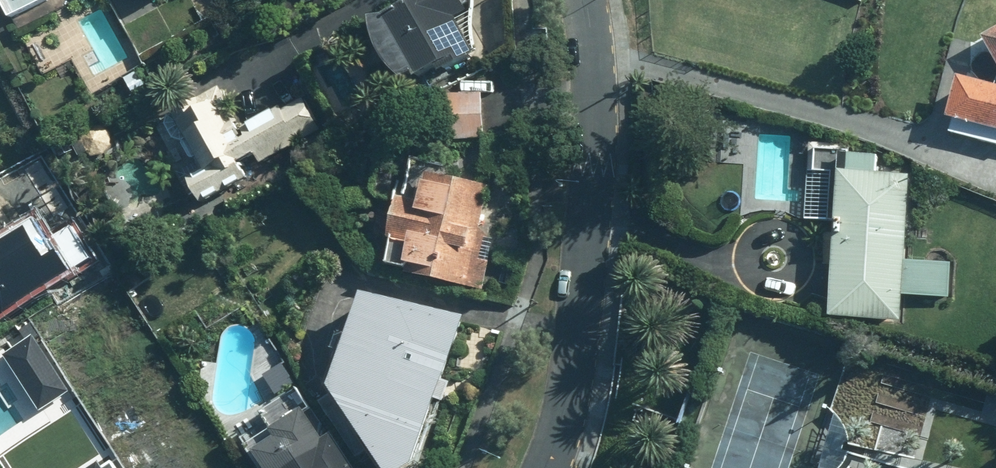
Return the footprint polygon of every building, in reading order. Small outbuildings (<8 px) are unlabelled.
[(381,25),(421,89),(474,56),(451,21),(462,14),(453,0),(421,0),(381,25)] [(979,40),(995,70),(995,31),(979,40)] [(954,81),(945,117),(995,130),(995,91),(954,81)] [(204,172),(186,181),(197,203),(321,137),(301,100),(231,137),(212,103),(177,122),(204,172)] [(904,261),(907,177),(833,174),(828,320),(902,323),(903,296),(950,297),(952,263),(904,261)] [(420,179),(416,202),(394,198),(386,242),(408,246),(403,274),(486,289),(491,262),(476,259),(488,191),(420,179)] [(69,271),(34,219),(5,239),(0,236),(0,318),(69,271)] [(359,300),(325,394),(374,467),(408,467),(457,322),(359,300)] [(40,329),(10,348),(45,404),(75,385),(40,329)] [(327,436),(318,442),(298,412),(266,433),(272,441),(250,455),(258,467),(348,467),(327,436)] [(111,456),(92,467),(119,467),(111,456)]
